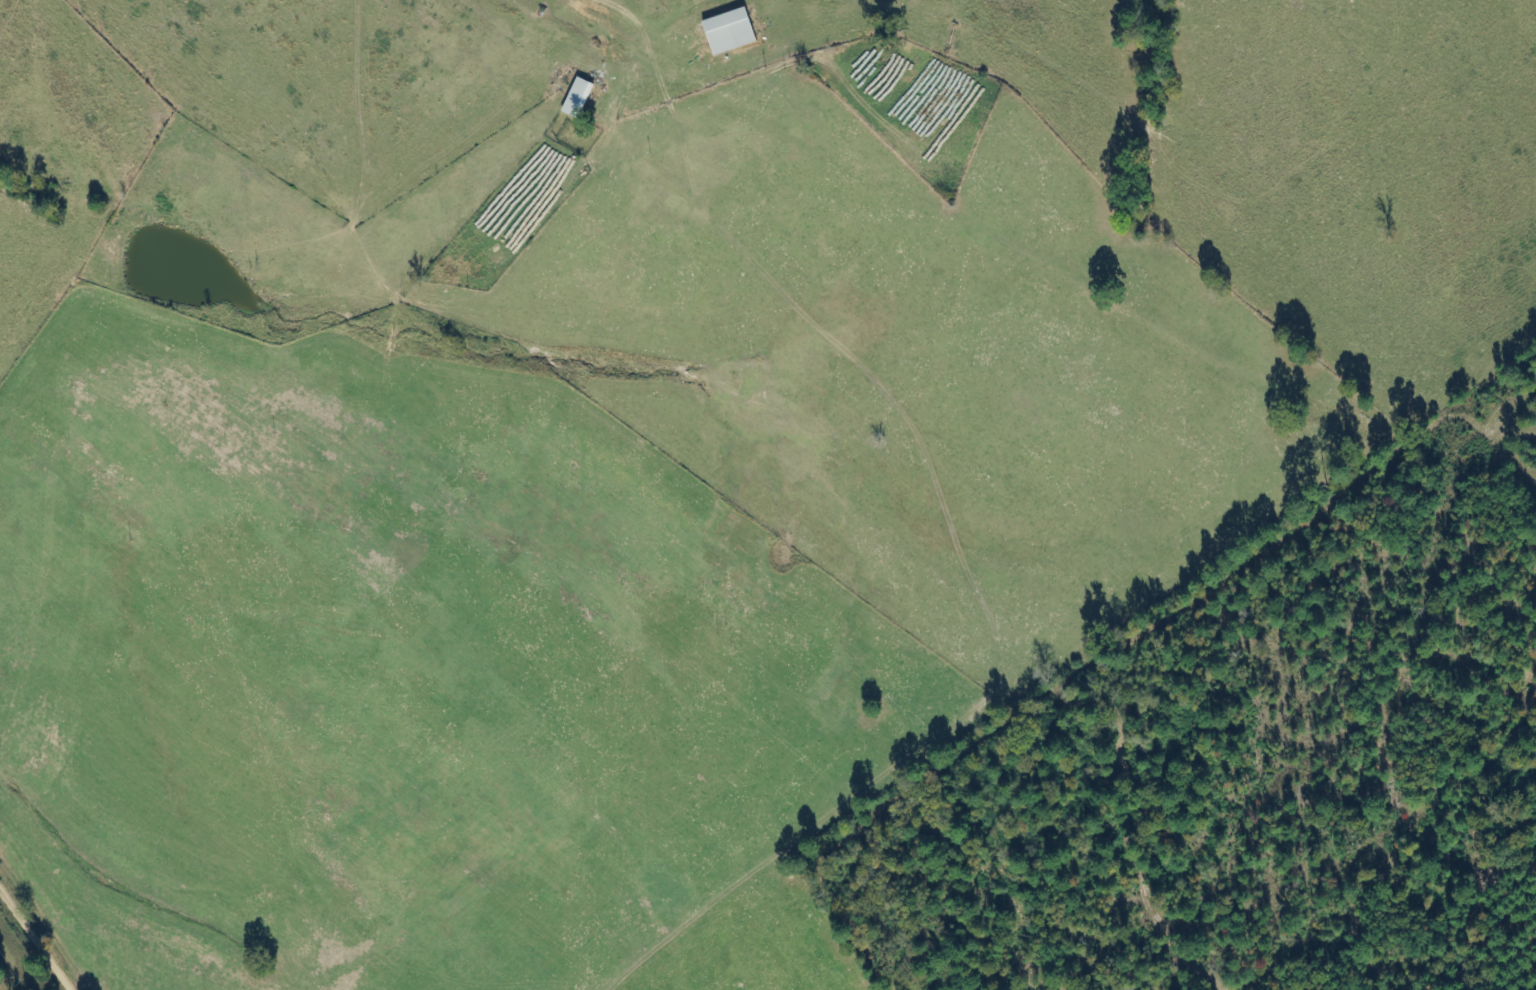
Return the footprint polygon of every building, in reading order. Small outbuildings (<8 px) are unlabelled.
[(700,22),(711,57),(754,44),(743,8),(700,22)] [(577,121),(592,86),(574,78),(559,114),(577,121)]
